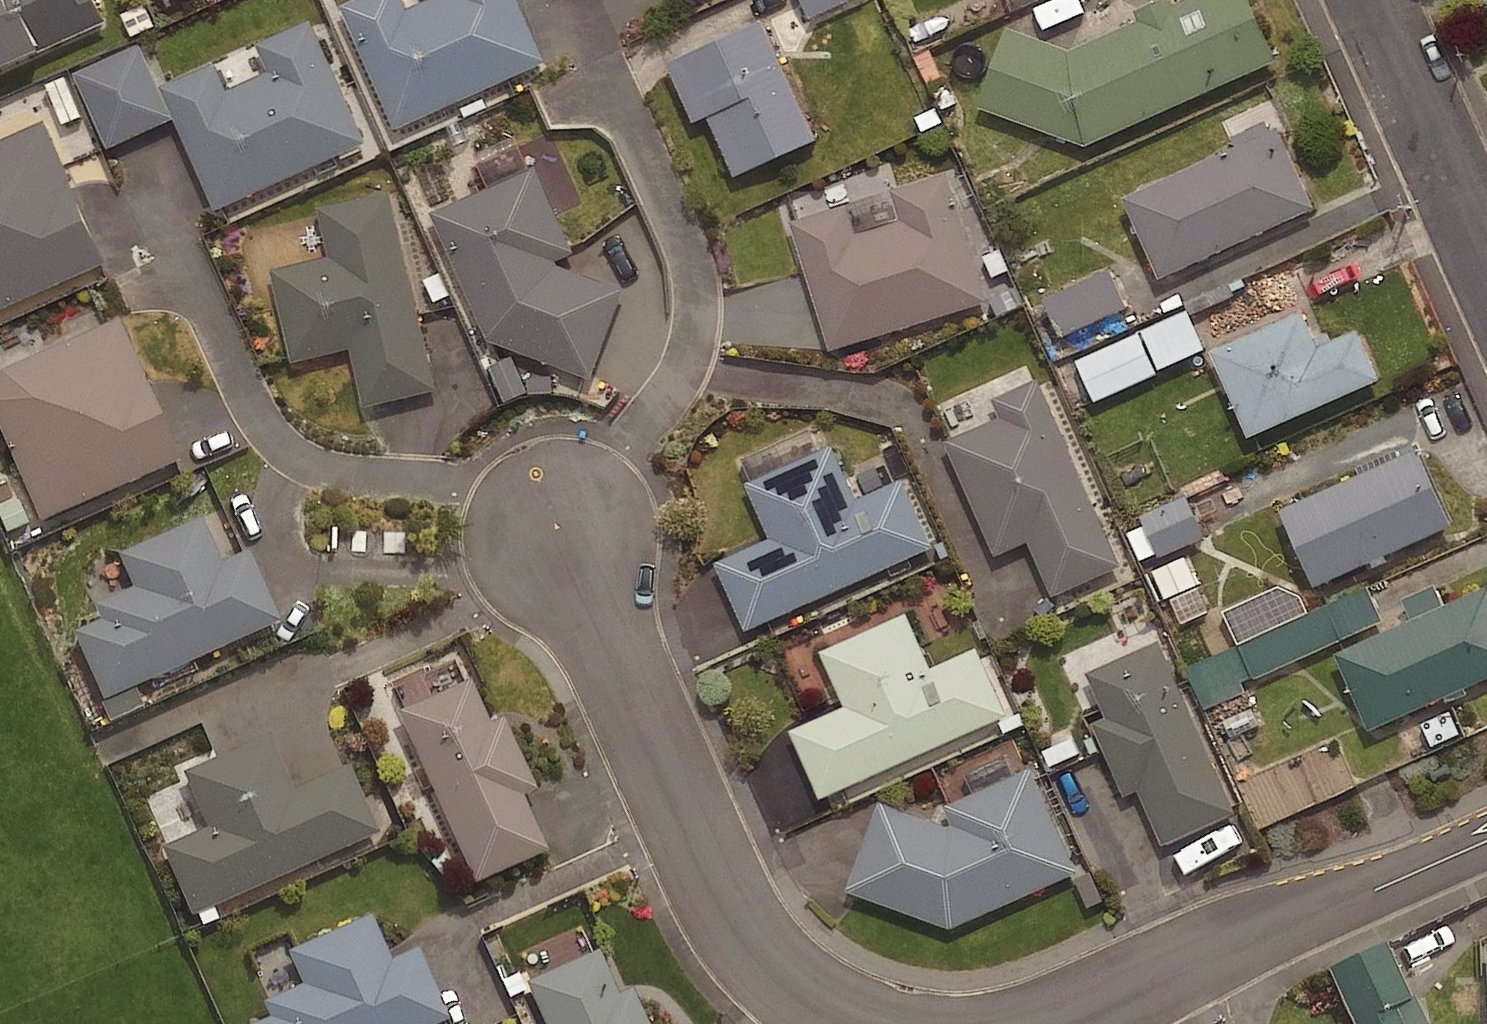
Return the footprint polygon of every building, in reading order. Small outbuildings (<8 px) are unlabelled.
[(102,18),(94,0),(0,0),(0,63),(102,18)] [(517,0),(416,0),(404,6),(401,0),(341,0),(339,1),(395,124),(543,57),(517,0)] [(813,22),(862,0),(804,0),(813,22)] [(1249,0),(1170,0),(1067,46),(1005,24),(977,105),(1082,142),(1274,56),(1249,0)] [(362,139),(306,16),(254,40),(266,67),(224,86),(212,60),(158,84),(214,205),(362,139)] [(813,134),(759,16),(664,59),(691,119),(704,113),(731,171),(813,134)] [(39,115),(0,133),(0,304),(103,258),(39,115)] [(1313,204),(1276,123),(1120,194),(1157,275),(1313,204)] [(570,248),(531,161),(426,208),(484,336),(586,375),(620,287),(554,261),(552,257),(570,248)] [(984,297),(945,170),(888,187),(897,215),(852,229),(844,202),(790,219),(829,345),(984,297)] [(434,386),(386,186),(316,203),(328,252),(268,266),(290,358),(348,344),(362,403),(434,386)] [(1130,311),(1114,275),(1048,304),(1064,340),(1130,311)] [(1316,344),(1300,307),(1209,348),(1246,433),(1378,375),(1356,326),(1316,344)] [(1207,354),(1188,314),(1080,364),(1099,405),(1207,354)] [(113,316),(0,366),(0,443),(35,521),(177,459),(113,316)] [(1036,374),(988,395),(997,414),(944,437),(994,550),(1026,536),(1051,592),(1120,562),(1036,374)] [(829,441),(741,480),(765,535),(713,559),(742,625),(928,542),(898,475),(853,495),(829,441)] [(1449,521),(1414,443),(1277,505),(1311,582),(1449,521)] [(1146,521),(1148,526),(1131,534),(1146,568),(1208,539),(1190,501),(1146,521)] [(217,558),(197,513),(112,551),(128,585),(90,602),(98,620),(70,633),(99,698),(274,619),(241,547),(217,558)] [(1199,588),(1188,560),(1156,573),(1168,601),(1199,588)] [(1486,582),(1333,650),(1368,727),(1486,674),(1486,583),(1486,582)] [(1381,624),(1365,590),(1190,672),(1210,715),(1249,697),(1245,688),(1381,624)] [(905,610),(816,649),(840,704),(788,727),(817,793),(1003,711),(973,644),(929,663),(905,610)] [(1233,809),(1156,638),(1084,670),(1104,715),(1090,721),(1122,793),(1135,787),(1159,842),(1233,809)] [(485,723),(463,677),(392,710),(472,882),(543,849),(517,793),(530,787),(497,717),(485,723)] [(288,788),(262,731),(177,770),(202,826),(157,846),(188,914),(372,832),(342,764),(288,788)] [(1075,869),(1027,763),(942,802),(951,822),(945,824),(877,799),(844,888),(947,927),(1075,869)] [(368,913),(281,950),(295,982),(257,999),(264,1016),(246,1023),(430,1023),(445,1017),(413,943),(386,954),(368,913)] [(1380,944),(1323,969),(1347,1023),(1415,1023),(1380,944)] [(592,950),(522,981),(542,1023),(645,1023),(627,986),(612,993),(592,950)]
